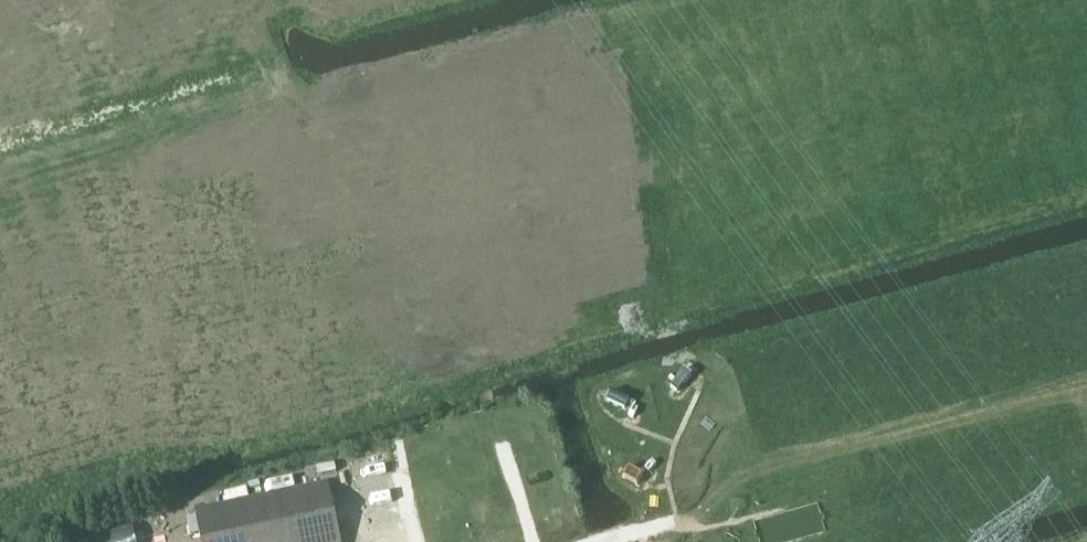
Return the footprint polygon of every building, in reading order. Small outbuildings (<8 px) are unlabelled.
[(328,482),(196,511),(203,541),(341,541),(328,482)] [(78,537),(79,541),(137,541),(132,521),(78,537)]
